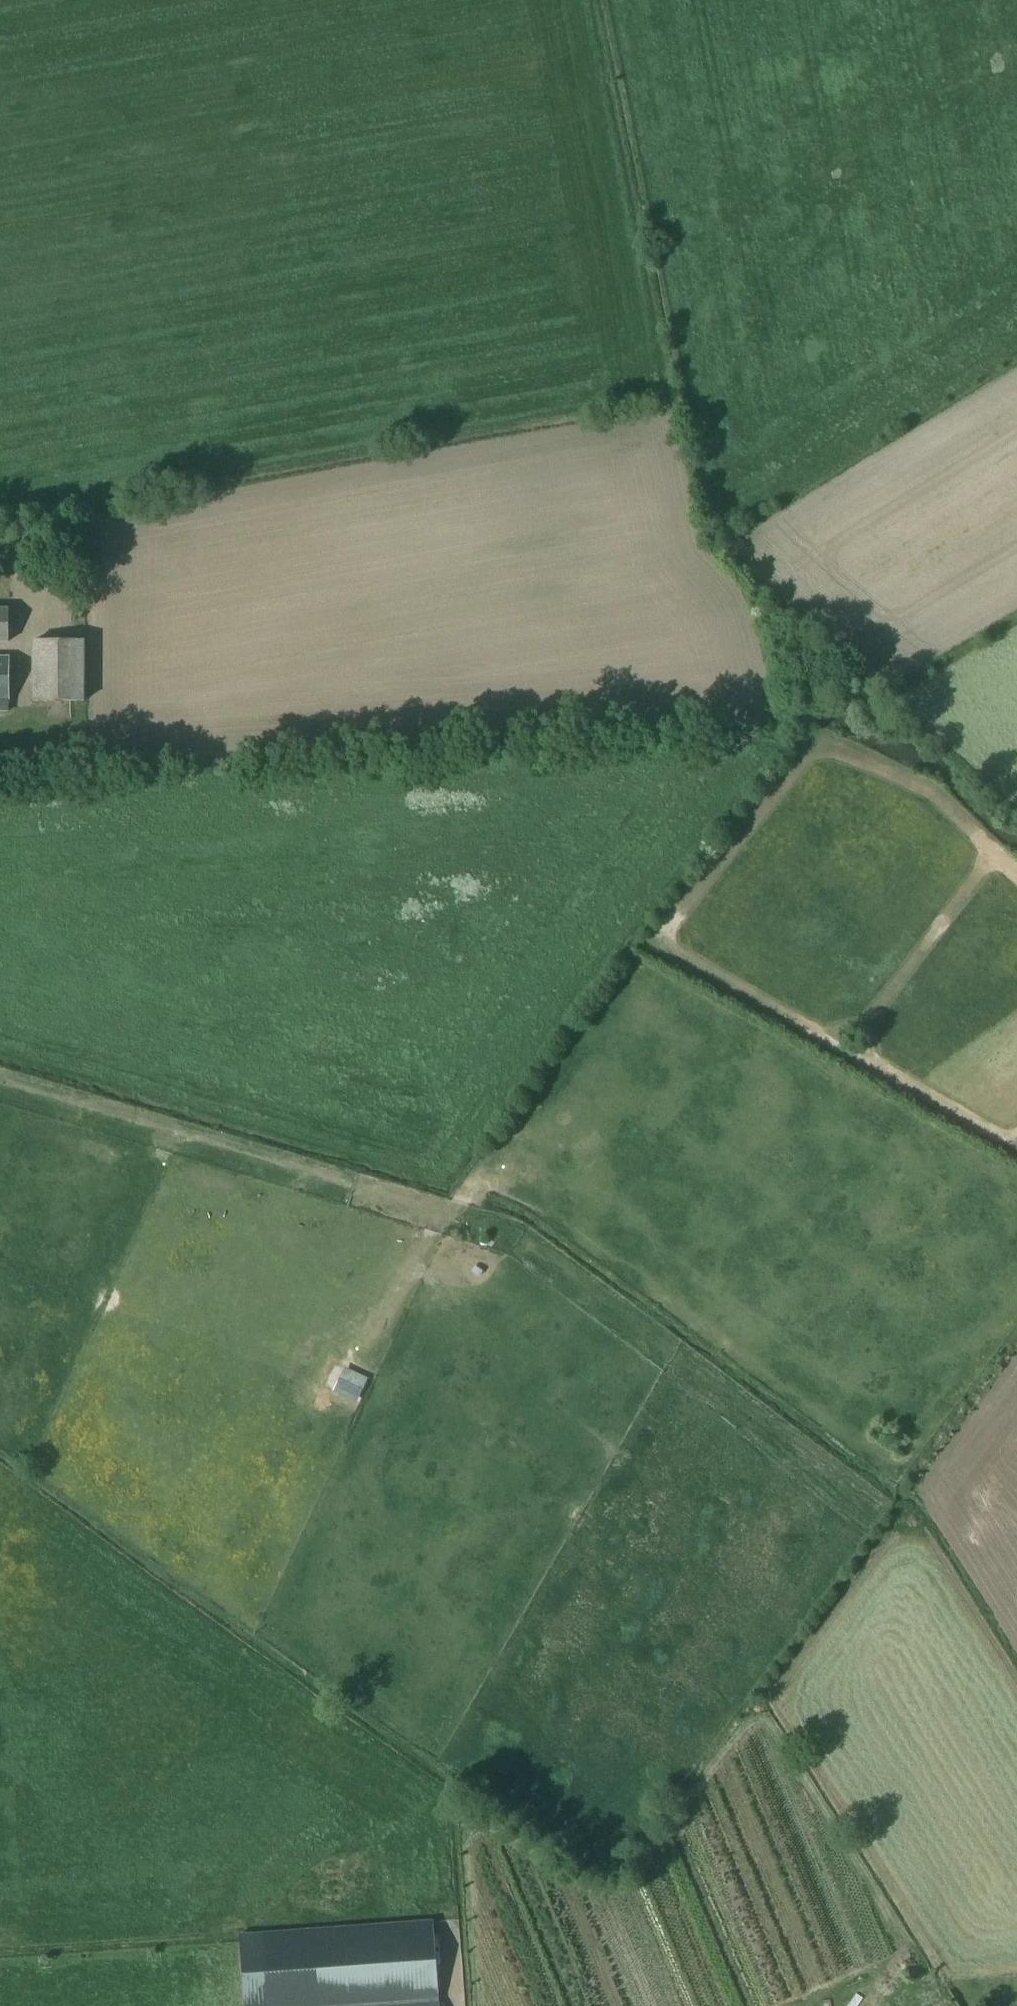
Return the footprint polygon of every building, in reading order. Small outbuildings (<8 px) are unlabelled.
[(0,608),(0,643),(10,643),(10,608),(0,608)] [(85,641),(33,641),(33,703),(86,703),(85,641)] [(10,701),(10,658),(0,658),(0,701),(10,701)] [(365,1381),(344,1371),(335,1390),(356,1400),(365,1381)] [(437,2000),(432,1922),(238,1935),(243,2005),(342,2005),(437,2000)]
